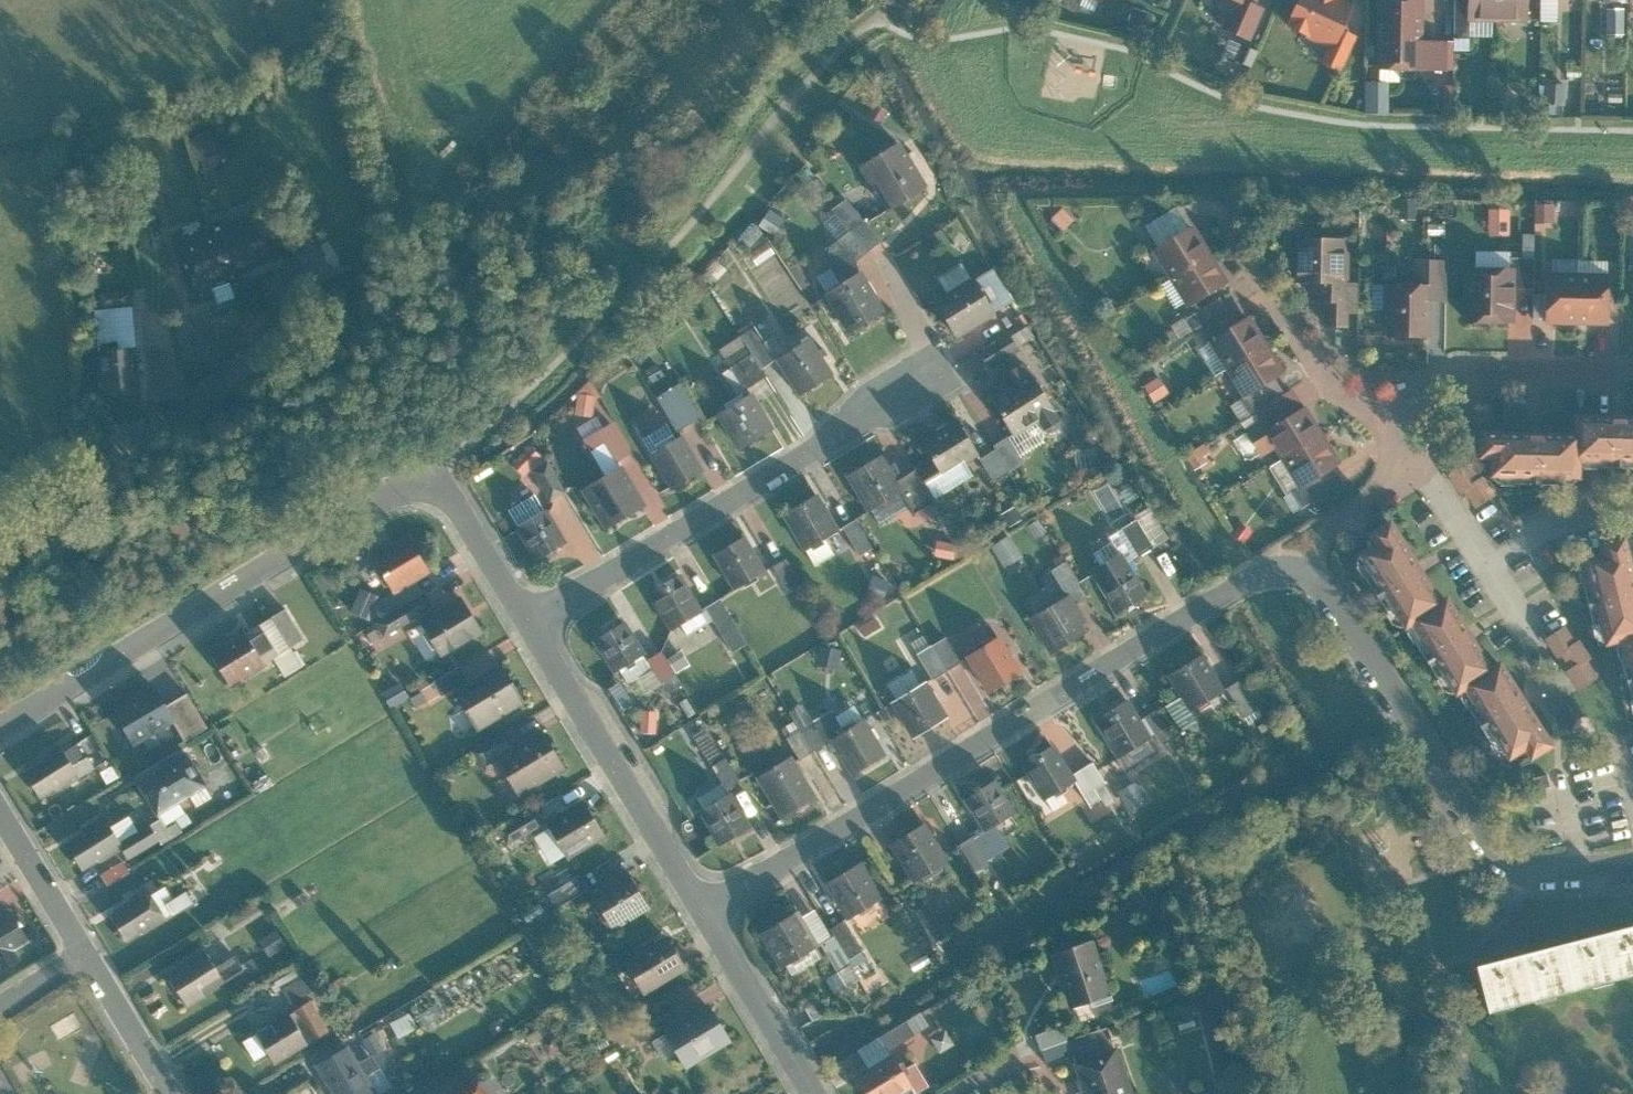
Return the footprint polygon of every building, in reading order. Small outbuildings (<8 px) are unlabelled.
[(1354,5),(1344,0),(1297,0),(1284,28),(1327,49),(1333,47),(1341,31),(1354,5)] [(1424,0),(1378,0),(1375,67),(1422,69),(1423,41),(1424,0)] [(1469,0),(1454,0),(1453,39),(1469,39),(1469,22),(1469,0)] [(1469,22),(1498,23),(1498,0),(1469,0),(1469,22)] [(1498,23),(1527,23),(1527,0),(1498,0),(1498,23)] [(1263,8),(1247,1),(1244,8),(1232,2),(1219,32),(1249,44),(1263,8)] [(1149,14),(1134,9),(1128,29),(1142,33),(1149,14)] [(1623,10),(1608,10),(1608,34),(1623,34),(1623,10)] [(1356,38),(1341,31),(1333,47),(1327,49),(1321,63),(1340,72),(1356,38)] [(1453,42),(1423,41),(1422,69),(1452,71),(1453,42)] [(1255,51),(1239,45),(1233,61),(1249,67),(1255,51)] [(1388,113),(1388,80),(1365,80),(1365,112),(1388,113)] [(1566,87),(1546,84),(1543,103),(1563,106),(1566,87)] [(223,150),(212,129),(191,141),(202,162),(223,150)] [(932,185),(903,143),(863,170),(891,212),(932,185)] [(1536,199),(1536,220),(1553,220),(1554,199),(1536,199)] [(882,241),(847,202),(834,213),(851,232),(868,252),(882,241)] [(1510,206),(1489,207),(1489,233),(1510,233),(1510,206)] [(784,220),(771,212),(762,225),(776,234),(784,220)] [(254,214),(214,227),(232,280),(272,266),(254,214)] [(214,227),(174,241),(192,294),(232,280),(214,227)] [(868,252),(851,232),(824,254),(844,285),(863,273),(859,262),(868,252)] [(1204,261),(1186,233),(1150,255),(1168,284),(1204,261)] [(1290,241),(1291,282),(1311,282),(1311,302),(1320,301),(1320,327),(1355,326),(1355,301),(1354,282),(1345,282),(1345,240),(1290,241)] [(338,276),(319,247),(285,269),(304,298),(338,276)] [(1222,290),(1204,261),(1168,284),(1186,313),(1222,290)] [(1423,336),(1424,300),(1442,301),(1443,265),(1414,264),(1413,286),(1384,285),(1383,335),(1423,336)] [(1462,324),(1506,325),(1508,271),(1464,270),(1462,324)] [(844,285),(825,296),(850,336),(888,313),(863,273),(844,285)] [(938,304),(961,340),(999,316),(976,280),(938,304)] [(1611,325),(1611,280),(1540,280),(1540,325),(1611,325)] [(97,311),(101,353),(138,349),(134,308),(97,311)] [(1211,342),(1228,370),(1262,350),(1245,322),(1211,342)] [(778,362),(756,329),(743,338),(765,371),(778,362)] [(1009,337),(983,354),(992,368),(1018,350),(1009,337)] [(765,371),(743,338),(722,351),(744,384),(765,371)] [(638,339),(629,355),(643,363),(652,348),(638,339)] [(835,378),(811,340),(778,362),(802,399),(835,378)] [(138,349),(101,353),(105,396),(142,393),(138,349)] [(1228,370),(1245,399),(1279,379),(1262,350),(1228,370)] [(1011,391),(994,402),(1017,440),(1058,414),(1027,365),(1004,379),(1011,391)] [(658,366),(647,372),(653,382),(664,376),(658,366)] [(1144,383),(1153,400),(1169,392),(1159,375),(1144,383)] [(691,423),(672,391),(660,397),(679,430),(691,423)] [(596,396),(581,395),(579,414),(594,416),(596,396)] [(775,430),(754,396),(719,417),(740,452),(775,430)] [(1266,431),(1283,460),(1315,441),(1298,412),(1266,431)] [(116,450),(136,446),(134,433),(148,430),(145,418),(111,425),(116,450)] [(1577,420),(1577,438),(1577,456),(1632,457),(1632,421),(1577,420)] [(959,421),(923,442),(932,458),(915,468),(917,472),(926,486),(979,455),(959,421)] [(706,474),(684,437),(652,456),(674,493),(706,474)] [(1577,456),(1577,438),(1483,437),(1483,450),(1496,450),(1496,477),(1576,478),(1577,456)] [(1025,464),(1011,440),(996,449),(1011,473),(1025,464)] [(1283,460),(1301,489),(1333,471),(1315,441),(1283,460)] [(1186,453),(1193,466),(1210,457),(1203,443),(1186,453)] [(530,447),(518,458),(528,470),(541,458),(530,447)] [(1011,473),(996,449),(982,457),(997,481),(1011,473)] [(899,483),(883,457),(849,478),(871,516),(906,495),(899,483)] [(1467,485),(1476,480),(1465,463),(1446,475),(1452,485),(1458,494),(1462,492),(1469,488),(1467,485)] [(565,492),(549,464),(534,472),(550,500),(565,492)] [(647,510),(625,469),(583,492),(606,533),(647,510)] [(917,472),(899,483),(906,495),(919,515),(936,504),(926,486),(917,472)] [(1462,492),(1473,509),(1490,498),(1492,497),(1480,477),(1476,480),(1467,485),(1469,488),(1462,492)] [(842,534),(819,497),(785,518),(808,555),(842,534)] [(1016,508),(1005,516),(1010,522),(1020,514),(1016,508)] [(568,545),(548,512),(516,531),(536,564),(568,545)] [(1151,544),(1135,519),(1123,526),(1139,552),(1151,544)] [(873,550),(856,522),(842,530),(859,558),(873,550)] [(1419,571),(1392,527),(1376,537),(1383,548),(1367,558),(1408,625),(1414,621),(1440,605),(1419,571)] [(1019,552),(1007,534),(992,544),(1004,562),(1019,552)] [(408,535),(372,555),(392,590),(415,577),(428,569),(408,535)] [(768,574),(748,538),(717,554),(737,590),(768,574)] [(958,545),(939,542),(938,556),(956,559),(958,545)] [(1625,543),(1604,549),(1607,560),(1589,565),(1608,642),(1626,637),(1632,635),(1632,575),(1625,543)] [(1147,593),(1121,550),(1091,568),(1116,611),(1147,593)] [(1085,593),(1063,558),(1048,568),(1070,602),(1085,593)] [(801,584),(787,560),(772,569),(785,593),(801,584)] [(375,618),(422,590),(415,577),(392,590),(371,602),(369,610),(375,618)] [(704,614),(681,577),(650,596),(673,633),(704,614)] [(369,610),(371,602),(375,590),(360,585),(352,607),(368,612),(369,610)] [(422,590),(375,618),(384,633),(434,603),(425,588),(422,590)] [(420,615),(442,654),(484,630),(462,591),(420,615)] [(1086,631),(1062,592),(1029,612),(1053,652),(1086,631)] [(748,644),(722,601),(708,609),(734,652),(748,644)] [(1470,638),(1448,601),(1440,605),(1414,621),(1458,693),(1467,688),(1491,672),(1470,638)] [(283,605),(270,614),(289,643),(302,634),(283,605)] [(854,629),(859,639),(876,630),(871,620),(854,629)] [(1562,624),(1544,636),(1555,654),(1559,652),(1566,648),(1565,646),(1573,641),(1562,624)] [(646,658),(624,625),(598,643),(619,675),(646,658)] [(244,628),(208,649),(227,681),(263,659),(259,651),(273,642),(262,627),(248,635),(244,628)] [(1022,671),(998,632),(966,651),(989,690),(1022,671)] [(944,633),(929,642),(944,668),(959,659),(944,633)] [(1566,648),(1559,652),(1568,666),(1575,662),(1577,664),(1585,659),(1588,658),(1577,638),(1573,641),(1565,646),(1566,648)] [(944,668),(929,642),(915,650),(931,676),(944,668)] [(1226,688),(1202,649),(1167,671),(1190,709),(1226,688)] [(689,666),(682,654),(672,660),(679,672),(689,666)] [(676,677),(661,656),(648,665),(663,686),(676,677)] [(1564,669),(1576,689),(1596,677),(1585,659),(1577,664),(1575,662),(1568,666),(1564,669)] [(453,688),(477,728),(523,700),(498,660),(453,688)] [(457,664),(433,678),(441,692),(465,678),(457,664)] [(1523,704),(1500,667),(1491,672),(1467,688),(1510,759),(1525,750),(1530,758),(1549,746),(1523,704)] [(888,682),(894,693),(917,680),(911,669),(888,682)] [(1245,676),(1226,688),(1242,714),(1261,702),(1245,676)] [(947,716),(924,678),(892,697),(916,736),(947,716)] [(400,681),(383,690),(390,704),(408,694),(400,681)] [(154,688),(114,712),(135,746),(175,722),(165,707),(154,688)] [(420,690),(410,697),(416,706),(426,699),(420,690)] [(188,693),(165,707),(175,722),(185,741),(208,727),(188,693)] [(1152,735),(1127,695),(1092,716),(1117,756),(1152,735)] [(785,710),(791,721),(810,750),(829,737),(842,729),(829,706),(810,719),(800,702),(785,710)] [(1168,731),(1153,708),(1142,715),(1158,738),(1168,731)] [(884,753),(863,716),(842,729),(829,737),(852,772),(884,753)] [(655,735),(656,718),(641,717),(640,734),(655,735)] [(810,750),(791,721),(779,729),(797,757),(810,750)] [(496,755),(518,742),(509,726),(472,747),(484,769),(499,760),(496,755)] [(499,760),(518,793),(565,765),(543,727),(518,742),(496,755),(499,760)] [(1077,777),(1053,740),(1019,762),(1042,799),(1077,777)] [(62,744),(23,769),(42,799),(81,774),(80,772),(93,765),(85,752),(72,759),(62,744)] [(185,747),(134,777),(154,811),(205,781),(185,747)] [(816,794),(789,751),(753,774),(779,817),(816,794)] [(737,777),(723,754),(709,762),(723,785),(737,777)] [(1095,766),(1077,777),(1092,800),(1099,796),(1092,785),(1103,779),(1095,766)] [(1549,786),(1545,772),(1524,778),(1528,791),(1549,786)] [(1014,812),(993,775),(960,794),(982,831),(1014,812)] [(1115,799),(1103,779),(1092,785),(1099,796),(1105,806),(1115,799)] [(1144,797),(1134,781),(1117,791),(1127,807),(1144,797)] [(748,825),(727,790),(696,808),(717,844),(748,825)] [(545,818),(569,857),(606,835),(582,796),(545,818)] [(532,807),(498,828),(507,842),(541,821),(532,807)] [(160,816),(119,839),(123,845),(131,858),(181,828),(176,819),(166,825),(160,816)] [(105,817),(67,840),(85,869),(123,845),(119,839),(105,817)] [(946,857),(922,818),(886,839),(910,879),(946,857)] [(984,860),(969,835),(958,842),(973,867),(984,860)] [(122,859),(102,871),(107,881),(128,869),(122,859)] [(880,897),(857,860),(822,880),(845,918),(880,897)] [(542,883),(547,892),(581,873),(575,864),(542,883)] [(589,890),(613,928),(650,906),(627,867),(589,890)] [(581,873),(547,892),(555,905),(588,886),(581,873)] [(148,887),(110,910),(129,941),(166,918),(148,887)] [(185,888),(165,901),(171,912),(192,900),(185,888)] [(303,892),(293,898),(298,905),(308,899),(303,892)] [(941,935),(923,903),(912,910),(930,942),(941,935)] [(0,915),(0,965),(3,969),(23,956),(17,947),(32,938),(12,907),(0,915)] [(816,942),(794,907),(757,930),(779,966),(816,942)] [(842,926),(829,934),(845,959),(858,951),(842,926)] [(1561,945),(1573,992),(1632,976),(1632,927),(1600,935),(1561,945)] [(274,928),(259,939),(270,954),(285,943),(274,928)] [(626,958),(647,991),(687,966),(666,933),(626,958)] [(829,934),(816,942),(832,967),(845,959),(829,934)] [(1108,992),(1090,937),(1050,950),(1068,1005),(1108,992)] [(1519,956),(1475,967),(1487,1014),(1573,992),(1561,945),(1519,956)] [(201,946),(163,971),(186,1006),(244,968),(233,952),(213,965),(201,946)] [(858,951),(845,959),(864,990),(877,981),(858,951)] [(257,966),(252,956),(246,960),(250,969),(257,966)] [(305,972),(281,986),(291,1002),(314,988),(305,972)] [(253,1028),(274,1062),(328,1029),(307,995),(253,1028)] [(665,1027),(688,1066),(732,1041),(710,1001),(665,1027)] [(817,1014),(810,1002),(806,1005),(812,1016),(817,1014)] [(919,1012),(879,1036),(887,1049),(926,1025),(919,1012)] [(660,1013),(634,1028),(640,1039),(666,1024),(660,1013)] [(1062,1024),(1036,1032),(1045,1060),(1071,1052),(1062,1024)] [(944,1027),(930,1036),(940,1051),(954,1042),(944,1027)] [(384,1046),(376,1031),(364,1037),(372,1052),(384,1046)] [(1099,1047),(1093,1032),(1069,1041),(1075,1056),(1099,1047)] [(312,1063),(332,1093),(377,1093),(379,1093),(345,1041),(312,1063)] [(1114,1044),(1070,1059),(1082,1093),(1132,1093),(1114,1044)] [(864,1093),(895,1093),(910,1085),(890,1052),(852,1074),(864,1093)] [(468,1071),(431,1093),(482,1093),(468,1071)]
